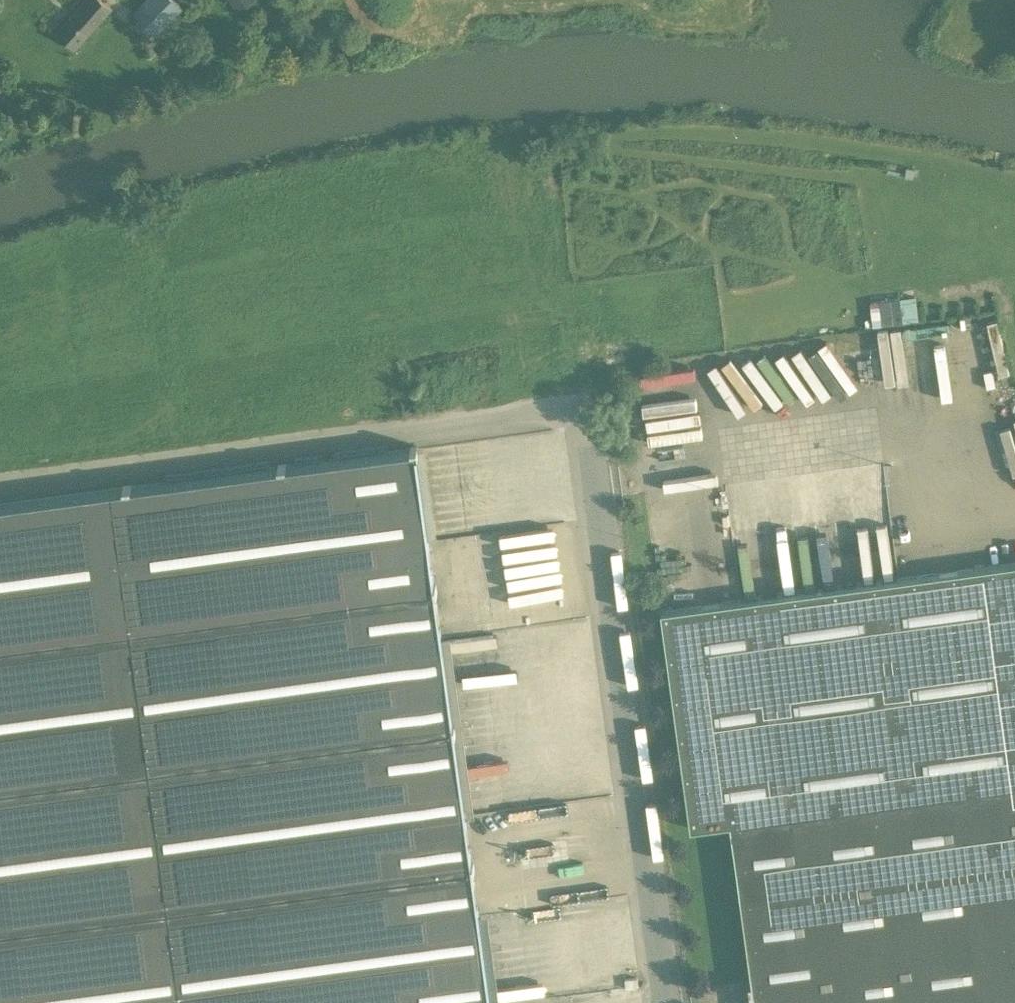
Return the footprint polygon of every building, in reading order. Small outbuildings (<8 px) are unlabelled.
[(56,33),(73,54),(111,10),(100,0),(86,0),(56,33)] [(174,0),(147,0),(134,13),(156,34),(181,7),(174,0)] [(237,11),(250,0),(228,0),(237,11)] [(880,301),(883,325),(903,323),(900,299),(880,301)] [(981,342),(994,399),(1007,396),(1009,405),(998,407),(1009,455),(1014,453),(1014,359),(1005,315),(990,319),(994,339),(981,342)] [(836,337),(805,348),(814,373),(834,366),(841,388),(852,385),(836,337)] [(940,387),(951,386),(949,353),(926,354),(929,405),(941,404),(940,387)] [(416,445),(0,501),(0,1002),(492,1002),(416,445)] [(757,542),(743,543),(748,588),(760,587),(760,592),(769,591),(767,575),(760,576),(757,542)] [(627,668),(641,667),(631,555),(617,557),(627,668)] [(662,610),(692,828),(731,822),(756,1002),(1014,1002),(1014,562),(662,610)]
